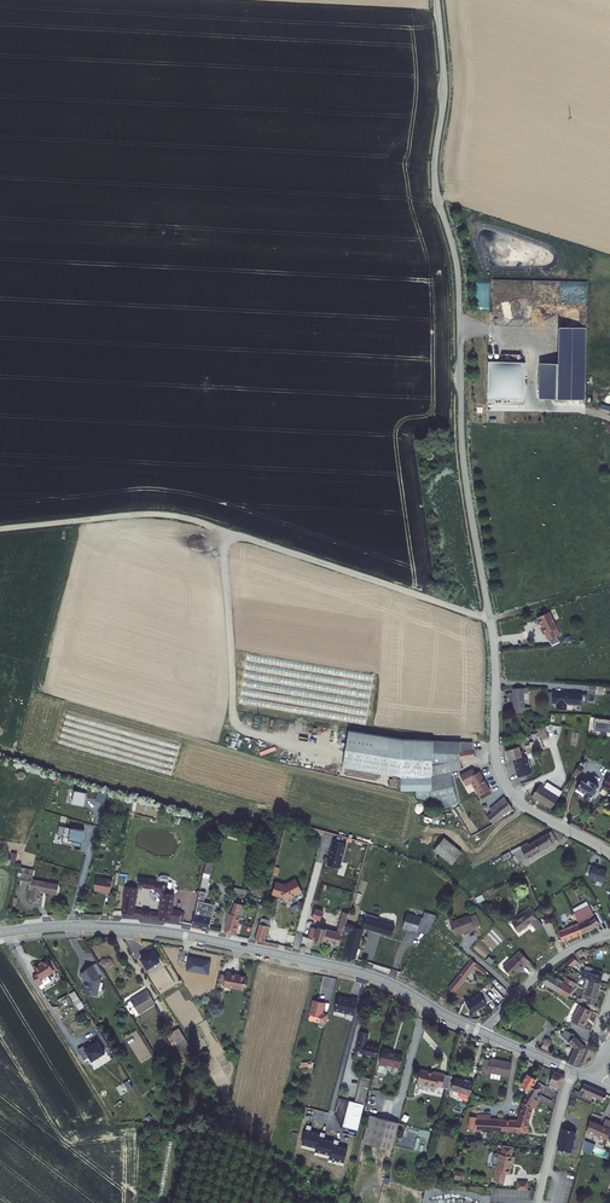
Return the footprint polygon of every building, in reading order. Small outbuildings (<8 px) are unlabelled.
[(489,290),(489,282),(479,281),(478,290),(489,290)] [(541,398),(587,399),(589,327),(563,326),(561,362),(543,362),(541,398)] [(526,400),(528,361),(491,360),(490,398),(526,400)] [(536,617),(544,634),(547,640),(559,635),(549,612),(536,617)] [(598,693),(599,684),(591,684),(590,693),(598,693)] [(531,689),(516,688),(514,711),(530,712),(530,706),(524,705),(525,694),(530,694),(531,689)] [(585,692),(556,691),(556,701),(560,702),(560,708),(570,708),(571,702),(584,703),(585,692)] [(595,730),(609,731),(609,718),(595,717),(595,730)] [(539,739),(546,737),(543,726),(536,728),(538,735),(539,739)] [(474,754),(473,748),(458,750),(458,749),(454,749),(454,751),(443,752),(442,740),(409,740),(350,731),(345,769),(402,778),(403,791),(448,808),(454,804),(448,765),(460,764),(459,755),(474,754)] [(539,739),(528,742),(531,748),(532,752),(542,748),(539,739)] [(458,750),(473,748),(472,741),(442,740),(443,752),(454,751),(454,749),(458,749),(458,750)] [(504,752),(506,752),(508,759),(512,758),(522,755),(518,745),(504,749),(504,752)] [(527,759),(525,754),(522,755),(512,758),(514,762),(515,762),(516,765),(514,766),(517,776),(531,772),(529,766),(530,766),(528,758),(527,759)] [(583,768),(579,766),(573,774),(577,777),(583,768)] [(472,767),(459,774),(465,784),(471,781),(478,795),(489,789),(479,771),(475,773),(472,767)] [(606,781),(600,791),(603,793),(606,786),(609,788),(609,787),(609,773),(608,776),(607,775),(605,780),(606,781)] [(541,783),(533,794),(552,807),(559,796),(555,792),(558,787),(559,786),(556,785),(555,785),(548,780),(545,785),(541,783)] [(587,783),(583,781),(578,787),(587,793),(585,795),(583,794),(582,796),(586,798),(587,797),(590,799),(593,794),(595,794),(598,790),(596,789),(598,785),(594,782),(593,783),(588,780),(587,783)] [(85,803),(87,790),(75,787),(73,801),(85,803)] [(563,790),(558,787),(555,792),(559,796),(563,790)] [(587,793),(578,787),(577,790),(583,794),(585,795),(587,793)] [(101,798),(110,801),(113,790),(104,788),(101,798)] [(494,810),(487,815),(492,822),(511,807),(503,796),(491,806),(494,810)] [(441,813),(435,812),(432,821),(437,823),(441,813)] [(87,828),(62,824),(60,832),(66,833),(65,840),(75,842),(76,839),(85,840),(87,828)] [(557,839),(552,830),(535,840),(541,850),(553,842),(552,841),(557,839)] [(447,836),(435,846),(451,863),(462,852),(447,836)] [(339,867),(345,842),(332,839),(329,853),(330,853),(329,857),(328,857),(326,864),(339,867)] [(541,850),(535,840),(529,844),(522,848),(525,854),(523,855),(525,858),(527,857),(527,858),(541,850)] [(522,856),(519,858),(521,862),(527,858),(527,857),(525,858),(523,855),(525,854),(522,848),(519,850),(521,852),(519,853),(522,856)] [(12,851),(10,861),(17,862),(18,853),(12,851)] [(204,876),(210,878),(213,863),(207,861),(204,876)] [(24,881),(34,883),(31,899),(38,900),(39,894),(40,890),(58,894),(59,885),(36,879),(38,870),(25,866),(23,870),(26,871),(24,881)] [(600,870),(595,867),(588,878),(601,886),(607,876),(599,871),(600,870)] [(113,877),(98,876),(96,889),(103,890),(103,891),(110,892),(113,877)] [(140,888),(127,885),(123,910),(164,919),(186,920),(188,912),(173,909),(176,895),(171,894),(171,892),(170,890),(165,889),(167,881),(161,880),(141,877),(140,885),(158,888),(157,892),(160,897),(164,897),(161,911),(137,907),(140,888)] [(170,882),(167,881),(165,889),(170,890),(174,890),(175,884),(171,884),(171,882),(170,882)] [(285,902),(302,894),(296,882),(285,887),(276,883),(272,895),(278,897),(279,896),(283,898),(285,902)] [(207,891),(201,889),(192,925),(209,929),(215,903),(205,901),(207,891)] [(46,895),(39,894),(38,900),(45,902),(46,895)] [(230,912),(227,911),(224,932),(234,935),(238,916),(243,917),(245,908),(237,906),(238,903),(234,902),(233,904),(232,904),(230,912)] [(588,904),(573,911),(579,922),(583,932),(592,929),(591,926),(597,923),(598,925),(603,923),(597,911),(593,914),(588,904)] [(518,930),(530,922),(535,930),(542,925),(537,917),(536,918),(530,908),(511,920),(518,930)] [(320,922),(322,912),(315,910),(313,920),(320,922)] [(342,913),(336,933),(318,927),(317,930),(314,941),(322,943),(323,941),(339,946),(342,934),(345,923),(348,914),(342,913)] [(375,917),(362,913),(358,928),(363,930),(363,928),(392,936),(395,926),(374,920),(375,917)] [(421,917),(407,913),(403,928),(410,929),(418,931),(421,917)] [(469,916),(469,915),(450,923),(455,935),(470,929),(470,931),(475,929),(474,928),(480,925),(475,914),(469,916)] [(579,922),(558,931),(562,941),(583,932),(579,922)] [(352,927),(353,925),(345,923),(342,934),(344,935),(345,931),(351,933),(350,936),(353,937),(352,943),(359,945),(363,930),(358,928),(352,927)] [(260,925),(258,931),(267,933),(269,927),(260,925)] [(314,941),(317,930),(311,929),(308,940),(314,941)] [(256,940),(265,942),(267,933),(258,931),(256,940)] [(511,974),(520,965),(521,966),(529,959),(519,949),(502,966),(511,974)] [(147,970),(159,962),(152,951),(140,959),(147,970)] [(573,956),(566,961),(569,966),(576,960),(573,956)] [(485,971),(470,958),(447,987),(453,992),(472,968),(482,975),(485,971)] [(54,972),(47,961),(39,965),(39,964),(33,968),(37,975),(32,978),(38,987),(43,983),(41,981),(54,972)] [(96,963),(92,966),(98,975),(102,972),(96,963)] [(92,966),(92,965),(85,970),(86,971),(80,974),(86,982),(85,985),(83,984),(81,991),(88,993),(89,990),(96,992),(101,979),(98,975),(92,966)] [(580,969),(580,973),(587,978),(590,981),(600,983),(602,975),(599,975),(600,971),(592,969),(591,972),(580,969)] [(226,972),(226,976),(224,984),(223,987),(243,991),(246,978),(231,975),(232,973),(226,972)] [(549,975),(541,982),(557,992),(560,987),(554,983),(556,979),(549,975)] [(584,999),(587,1000),(585,1007),(591,1010),(596,998),(600,983),(590,981),(587,978),(584,987),(587,989),(584,999)] [(560,987),(557,992),(568,998),(573,989),(575,989),(576,987),(577,985),(574,983),(571,987),(556,979),(554,983),(560,987)] [(483,989),(464,1000),(470,1011),(489,1000),(483,989)] [(76,1006),(82,1003),(75,993),(70,996),(76,1006)] [(135,1005),(130,1007),(135,1016),(140,1013),(142,1016),(157,1006),(148,993),(134,1002),(135,1005)] [(320,1023),(326,1024),(328,1015),(322,1014),(325,1004),(313,1001),(309,1015),(321,1018),(320,1023)] [(579,1007),(572,1017),(583,1025),(591,1010),(585,1007),(580,1004),(579,1007)] [(572,1017),(571,1021),(582,1027),(583,1025),(572,1017)] [(568,1061),(575,1065),(578,1064),(585,1046),(575,1036),(564,1029),(560,1034),(569,1041),(573,1047),(568,1061)] [(179,1045),(174,1048),(181,1058),(192,1051),(179,1030),(171,1035),(179,1045)] [(366,1035),(359,1033),(355,1052),(375,1057),(377,1047),(364,1044),(366,1035)] [(171,1035),(167,1037),(174,1048),(179,1045),(171,1035)] [(142,1064),(153,1057),(144,1042),(133,1049),(142,1064)] [(103,1054),(95,1043),(83,1051),(90,1062),(103,1054)] [(390,1048),(382,1046),(378,1063),(386,1065),(386,1063),(399,1065),(401,1053),(389,1051),(390,1048)] [(491,1062),(486,1062),(486,1064),(486,1075),(486,1081),(499,1082),(499,1076),(508,1077),(509,1063),(499,1063),(491,1063),(491,1062)] [(433,1067),(433,1066),(420,1064),(417,1077),(418,1077),(417,1081),(418,1083),(428,1085),(429,1082),(436,1083),(437,1080),(442,1082),(445,1069),(433,1067)] [(450,1070),(445,1069),(442,1082),(448,1083),(450,1070)] [(563,1074),(551,1069),(542,1088),(556,1094),(563,1074)] [(523,1084),(521,1088),(527,1091),(537,1096),(537,1095),(539,1091),(536,1090),(538,1086),(530,1082),(532,1079),(524,1075),(520,1083),(523,1084)] [(362,1116),(370,1080),(361,1078),(353,1114),(362,1116)] [(471,1084),(453,1078),(449,1090),(467,1096),(471,1084)] [(129,1080),(124,1082),(129,1090),(133,1088),(129,1080)] [(584,1083),(580,1094),(587,1097),(592,1099),(593,1096),(603,1100),(607,1093),(607,1092),(584,1083)] [(475,1119),(470,1119),(469,1128),(519,1132),(521,1128),(525,1128),(533,1108),(535,1109),(539,1101),(536,1099),(537,1096),(527,1091),(524,1098),(526,1099),(516,1121),(488,1119),(488,1116),(476,1114),(475,1119)] [(542,1094),(541,1097),(537,1095),(537,1096),(536,1099),(539,1101),(553,1107),(554,1100),(542,1094)] [(400,1120),(370,1114),(364,1141),(394,1147),(400,1120)] [(590,1120),(587,1130),(607,1137),(609,1128),(609,1127),(603,1125),(590,1120)] [(578,1131),(564,1127),(559,1147),(563,1148),(562,1155),(572,1157),(578,1131)] [(593,1143),(584,1140),(582,1149),(590,1152),(593,1143)] [(491,1170),(495,1171),(493,1185),(503,1187),(505,1177),(508,1178),(510,1167),(512,1167),(513,1160),(510,1160),(512,1152),(502,1150),(500,1158),(499,1158),(498,1159),(494,1158),(493,1159),(491,1170)] [(562,1155),(560,1160),(571,1163),(572,1157),(562,1155)] [(462,1175),(460,1172),(454,1171),(453,1178),(459,1179),(462,1178),(462,1175)] [(519,1187),(518,1194),(527,1196),(528,1188),(519,1187)]
